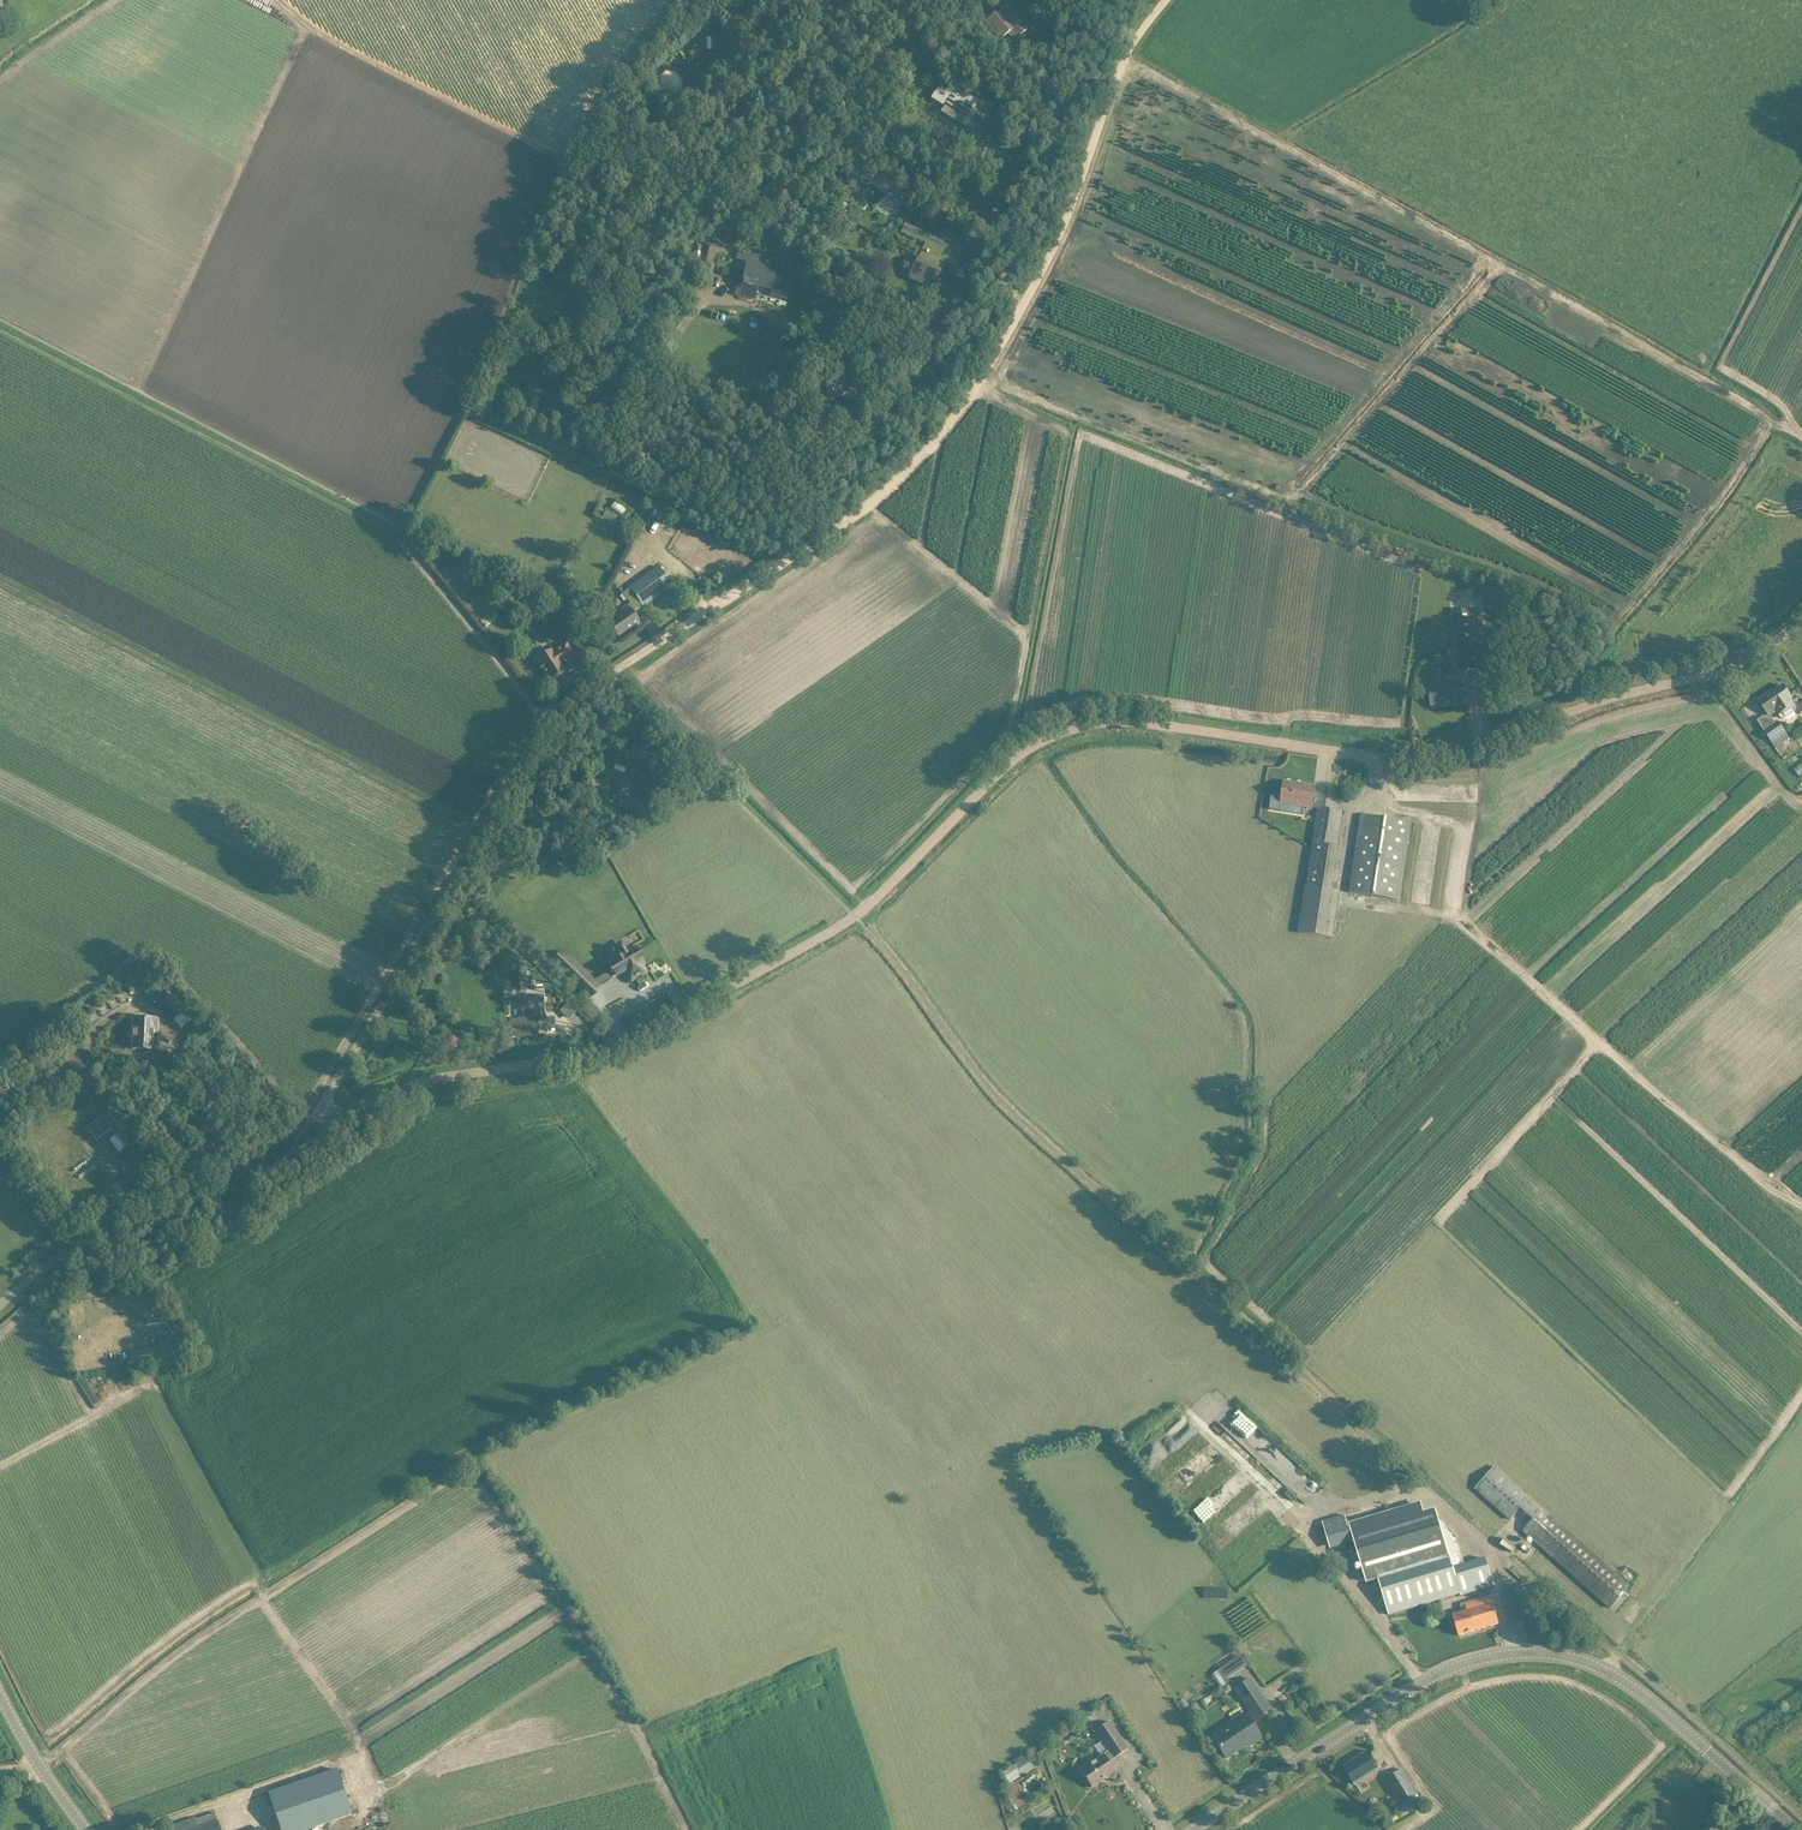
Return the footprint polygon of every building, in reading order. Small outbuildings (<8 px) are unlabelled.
[(986,21),(994,30),(1001,39),(1008,33),(1015,41),(1030,28),(1014,10),(1007,16),(1001,8),(986,21)] [(919,47),(914,53),(926,64),(932,57),(919,47)] [(944,79),(937,91),(943,95),(942,97),(944,98),(945,96),(950,100),(945,108),(942,114),(980,138),(980,137),(986,122),(983,121),(985,116),(975,110),(979,101),(944,79)] [(980,138),(974,156),(978,157),(989,161),(996,142),(1003,122),(985,116),(983,121),(986,122),(980,137),(980,138)] [(878,180),(872,185),(884,197),(888,193),(889,194),(880,201),(893,215),(901,207),(909,201),(894,185),(889,190),(878,180)] [(959,232),(949,227),(946,226),(940,240),(905,224),(901,233),(924,244),(917,259),(942,270),(943,270),(943,269),(941,269),(948,253),(950,254),(954,246),(952,246),(954,241),(955,242),(959,232)] [(711,266),(714,254),(716,246),(704,244),(704,246),(698,245),(695,246),(693,257),(694,259),(700,261),(700,263),(711,266)] [(903,254),(905,251),(894,245),(892,249),(894,250),(893,252),(893,254),(895,256),(897,256),(899,255),(899,252),(903,254)] [(836,248),(829,261),(843,268),(850,255),(836,248)] [(743,284),(740,296),(755,299),(758,285),(773,288),(771,295),(787,299),(789,289),(797,290),(804,255),(791,252),(787,271),(765,266),(768,253),(750,250),(749,254),(747,262),(743,284)] [(908,277),(922,284),(933,289),(942,270),(917,259),(916,258),(908,277)] [(950,266),(947,272),(953,275),(956,269),(950,266)] [(634,295),(631,288),(617,294),(621,301),(634,295)] [(796,329),(798,320),(780,316),(778,325),(796,329)] [(855,338),(851,344),(857,348),(861,342),(855,338)] [(577,342),(575,349),(582,352),(584,345),(577,342)] [(560,393),(557,403),(567,406),(570,395),(560,393)] [(611,508),(623,517),(628,510),(616,501),(611,508)] [(685,522),(681,528),(689,533),(693,527),(685,522)] [(673,586),(666,576),(658,566),(629,588),(630,589),(623,594),(630,604),(630,605),(628,606),(628,605),(606,620),(618,638),(640,622),(633,613),(643,606),(643,607),(673,586)] [(558,593),(563,585),(556,581),(551,589),(558,593)] [(1472,608),(1452,611),(1461,671),(1480,669),(1472,608)] [(553,651),(537,660),(550,681),(565,671),(563,666),(576,658),(567,644),(553,652),(553,651)] [(1429,687),(1430,695),(1431,707),(1450,704),(1450,703),(1455,702),(1455,703),(1465,702),(1463,690),(1462,683),(1444,685),(1443,676),(1432,677),(1433,687),(1429,687)] [(1768,716),(1775,711),(1781,718),(1783,720),(1787,719),(1796,713),(1796,711),(1796,708),(1791,700),(1792,699),(1783,685),(1771,694),(1770,692),(1758,701),(1768,716)] [(1779,723),(1765,733),(1773,744),(1776,749),(1790,738),(1787,734),(1779,723)] [(1270,810),(1282,811),(1301,814),(1302,806),(1311,808),(1313,799),(1315,787),(1305,785),(1305,787),(1285,784),(1286,782),(1285,782),(1283,794),(1283,797),(1272,795),(1270,810)] [(1298,933),(1332,938),(1340,891),(1331,889),(1342,812),(1319,808),(1307,886),(1306,886),(1298,933)] [(1399,899),(1401,888),(1409,834),(1411,822),(1361,815),(1359,827),(1351,880),(1349,892),(1399,899)] [(627,894),(614,891),(610,903),(624,907),(627,894)] [(621,944),(606,953),(615,968),(619,975),(626,970),(628,973),(627,974),(630,979),(627,981),(628,983),(644,973),(648,979),(649,978),(642,965),(643,965),(634,950),(628,954),(621,944)] [(566,954),(554,966),(588,998),(599,987),(599,986),(612,978),(619,975),(615,968),(593,981),(566,954)] [(538,974),(530,974),(531,989),(539,989),(538,974)] [(147,984),(154,979),(151,976),(145,981),(147,984)] [(162,1003),(160,1005),(173,1019),(181,1012),(182,1010),(186,1007),(173,993),(168,998),(162,1003)] [(545,1019),(544,995),(520,996),(522,1019),(510,1020),(511,1038),(512,1038),(523,1037),(539,1036),(538,1019),(545,1019)] [(191,1008),(185,1013),(191,1020),(193,1021),(199,1016),(191,1008)] [(157,1041),(158,1033),(158,1020),(154,1019),(154,1022),(148,1021),(148,1018),(145,1018),(145,1019),(134,1019),(133,1030),(132,1030),(131,1037),(135,1037),(135,1049),(152,1049),(152,1041),(158,1042),(158,1041),(157,1041)] [(112,1129),(102,1116),(87,1128),(97,1141),(112,1129)] [(120,1152),(126,1148),(118,1136),(112,1141),(120,1152)] [(94,1404),(99,1401),(83,1377),(79,1380),(94,1404)] [(1300,1463),(1237,1408),(1222,1426),(1284,1481),(1300,1463)] [(1475,1489),(1510,1519),(1520,1508),(1533,1519),(1523,1531),(1611,1608),(1630,1586),(1494,1467),(1475,1489)] [(1463,1563),(1456,1535),(1423,1510),(1420,1502),(1347,1523),(1345,1514),(1321,1521),(1329,1548),(1351,1541),(1365,1582),(1377,1578),(1389,1615),(1494,1585),(1485,1558),(1463,1563)] [(1490,1596),(1465,1603),(1460,1605),(1462,1612),(1453,1615),(1459,1636),(1499,1624),(1490,1596)] [(1228,1681),(1227,1679),(1247,1665),(1240,1654),(1220,1669),(1211,1674),(1220,1687),(1228,1681)] [(1250,1679),(1250,1678),(1234,1689),(1234,1690),(1256,1721),(1272,1711),(1265,1701),(1250,1679)] [(1188,1700),(1182,1705),(1187,1712),(1193,1708),(1188,1700)] [(1261,1738),(1247,1717),(1245,1713),(1228,1724),(1229,1726),(1212,1738),(1219,1749),(1226,1759),(1248,1745),(1249,1746),(1261,1738)] [(1128,1749),(1121,1739),(1109,1721),(1095,1731),(1109,1751),(1080,1770),(1085,1778),(1092,1788),(1115,1772),(1108,1760),(1112,1757),(1114,1759),(1128,1749)] [(1345,1769),(1356,1785),(1379,1770),(1367,1752),(1359,1757),(1360,1759),(1345,1769)] [(337,1769),(268,1792),(281,1829),(305,1829),(352,1814),(337,1769)] [(1401,1805),(1418,1794),(1402,1769),(1385,1780),(1401,1805)] [(1025,1788),(1031,1783),(1026,1777),(1020,1781),(1020,1780),(1003,1791),(1009,1800),(1025,1788)] [(218,1821),(215,1813),(196,1819),(195,1818),(169,1827),(170,1829),(221,1829),(218,1821)] [(228,1826),(241,1823),(240,1817),(227,1821),(228,1826)]
